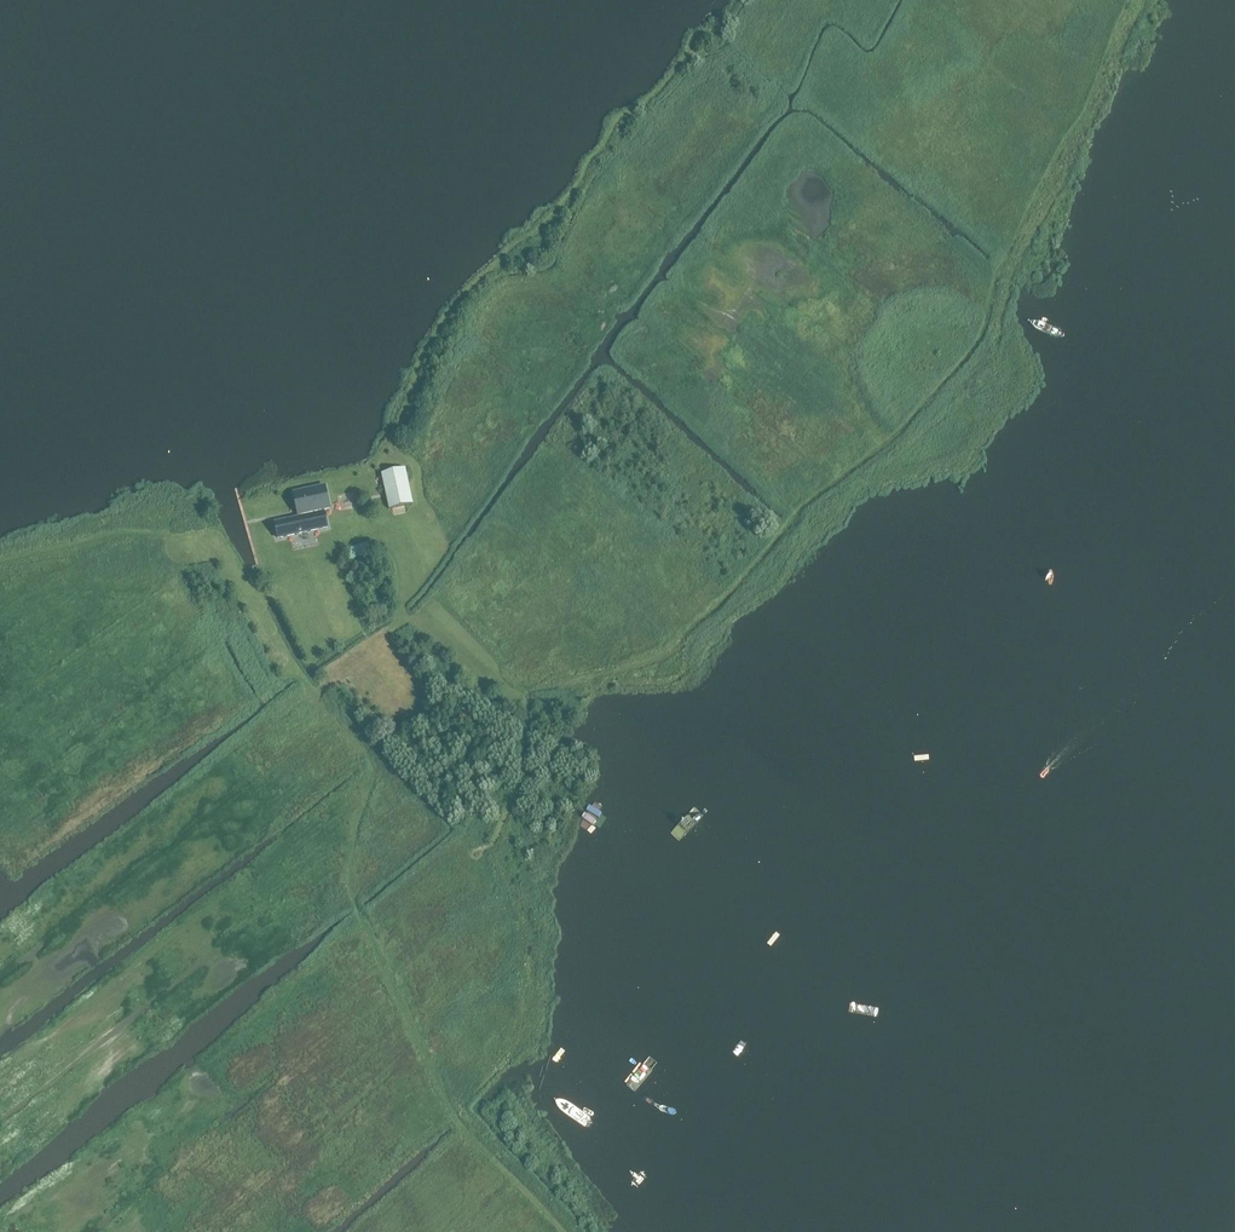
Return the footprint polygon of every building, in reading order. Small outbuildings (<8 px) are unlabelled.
[(405,468),(381,473),(389,509),(413,504),(405,468)] [(329,507),(324,486),(292,493),(297,514),(299,514),(300,517),(276,523),(279,537),(328,526),(326,516),(325,511),(315,514),(315,510),(329,507)]
